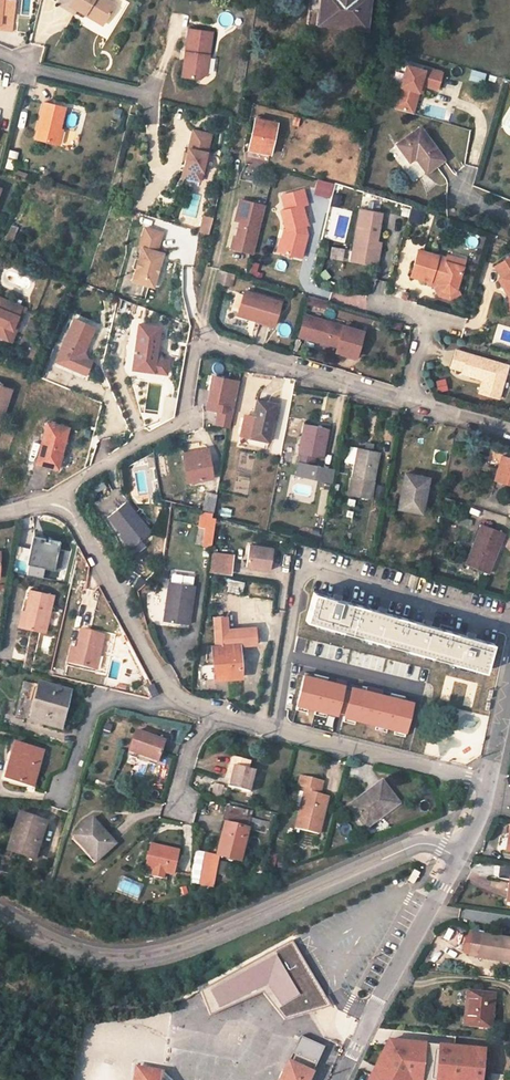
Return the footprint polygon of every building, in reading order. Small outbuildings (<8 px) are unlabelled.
[(3,0),(0,0),(0,29),(12,31),(15,15),(12,14),(2,13),(3,0)] [(2,13),(12,14),(14,0),(3,0),(2,13)] [(70,0),(60,0),(58,3),(74,13),(77,9),(68,4),(70,0)] [(85,14),(88,10),(106,20),(115,5),(107,0),(70,0),(68,4),(77,9),(85,14)] [(353,22),(360,23),(363,0),(310,0),(309,10),(318,12),(317,22),(346,25),(347,21),(353,22)] [(88,10),(85,14),(103,25),(106,20),(88,10)] [(212,33),(188,29),(185,53),(187,53),(186,60),(184,60),(181,77),(200,80),(206,75),(212,33)] [(406,65),(394,108),(412,113),(416,98),(411,97),(413,90),(418,91),(420,84),(424,85),(437,89),(442,73),(424,68),(424,70),(406,65)] [(471,69),(469,81),(484,83),(486,72),(471,69)] [(55,143),(59,129),(65,107),(43,102),(34,138),(55,143)] [(259,149),(258,151),(270,154),(276,124),(255,119),(249,147),(259,149)] [(444,160),(420,127),(397,144),(409,161),(416,157),(427,172),(444,160)] [(211,134),(193,130),(181,176),(200,181),(211,134)] [(6,168),(15,169),(17,150),(8,149),(6,168)] [(332,196),(336,183),(317,178),(313,191),(332,196)] [(303,236),(306,235),(304,225),(307,225),(301,205),(306,204),(302,189),(281,195),(283,203),(285,203),(286,209),(279,211),(285,231),(283,230),(281,239),(283,240),(284,242),(282,253),(301,258),(305,241),(302,240),(303,236)] [(240,199),(235,222),(237,223),(241,208),(263,213),(265,206),(240,199)] [(241,208),(237,223),(239,223),(236,239),(233,238),(231,247),(253,253),(263,213),(241,208)] [(380,211),(358,208),(351,250),(359,251),(357,261),(368,263),(370,251),(378,252),(380,241),(376,240),(380,211)] [(409,220),(423,223),(426,211),(412,208),(409,220)] [(203,216),(199,232),(207,235),(212,219),(203,216)] [(162,233),(145,228),(139,247),(142,248),(133,280),(153,286),(163,254),(156,252),(162,233)] [(453,288),(460,266),(444,261),(445,258),(416,249),(409,275),(427,280),(437,283),(440,289),(447,291),(453,288)] [(357,261),(359,251),(351,250),(350,260),(357,261)] [(376,264),(378,252),(370,251),(368,263),(376,264)] [(446,254),(445,258),(444,261),(460,266),(462,259),(446,254)] [(493,265),(500,276),(497,278),(504,289),(506,288),(509,293),(509,254),(493,265)] [(284,272),(287,261),(277,259),(274,270),(284,272)] [(235,274),(219,269),(217,280),(232,285),(235,274)] [(437,283),(427,280),(426,283),(432,286),(437,294),(448,297),(456,293),(453,288),(447,291),(440,289),(437,283)] [(244,292),(238,315),(274,325),(280,302),(244,292)] [(8,339),(22,305),(0,296),(0,336),(8,339)] [(307,296),(306,304),(326,308),(327,301),(307,296)] [(346,327),(305,315),(300,333),(305,334),(304,336),(337,346),(335,352),(357,358),(364,333),(357,331),(346,327)] [(75,317),(57,359),(76,368),(74,373),(85,377),(92,360),(85,357),(84,352),(95,326),(75,317)] [(131,366),(138,320),(131,319),(124,365),(130,371),(149,374),(150,370),(131,366)] [(160,324),(138,320),(131,366),(150,370),(166,373),(168,359),(155,357),(160,324)] [(402,323),(393,321),(391,328),(400,330),(402,323)] [(461,371),(466,353),(453,349),(448,367),(461,371)] [(497,397),(507,364),(466,353),(461,371),(460,373),(481,379),(484,380),(480,393),(497,397)] [(57,359),(55,364),(74,373),(76,368),(57,359)] [(227,425),(236,380),(212,375),(209,389),(207,389),(203,407),(215,410),(213,423),(227,425)] [(11,389),(0,385),(0,421),(11,389)] [(241,436),(249,438),(269,442),(277,405),(257,400),(253,418),(245,416),(241,436)] [(47,422),(43,438),(45,438),(42,453),(39,452),(36,463),(57,468),(68,428),(47,422)] [(328,429),(305,424),(298,462),(314,465),(316,457),(322,458),(328,429)] [(206,466),(203,451),(200,452),(199,443),(185,445),(187,453),(184,454),(188,482),(213,477),(211,465),(206,466)] [(348,494),(371,499),(381,453),(357,448),(348,494)] [(503,455),(495,481),(509,486),(509,458),(503,455)] [(154,456),(141,457),(142,470),(137,470),(138,490),(156,489),(154,456)] [(314,465),(298,462),(295,475),(318,480),(321,466),(314,465)] [(321,466),(318,480),(333,483),(335,469),(321,466)] [(399,508),(422,513),(429,478),(405,474),(399,508)] [(95,492),(107,487),(105,480),(93,485),(95,492)] [(207,493),(203,510),(214,512),(218,495),(207,493)] [(121,533),(133,547),(150,532),(126,502),(108,516),(121,533)] [(220,515),(231,516),(232,508),(221,507),(220,515)] [(216,519),(212,519),(213,514),(201,512),(199,527),(205,528),(203,546),(211,548),(216,519)] [(466,565),(488,573),(504,534),(482,525),(466,565)] [(130,549),(133,547),(121,533),(119,535),(130,549)] [(53,579),(54,571),(60,572),(64,551),(59,550),(60,542),(48,540),(48,542),(35,539),(28,574),(53,579)] [(250,545),(247,567),(270,571),(274,549),(250,545)] [(30,548),(16,546),(14,558),(28,560),(30,548)] [(232,575),(234,555),(214,553),(211,573),(232,575)] [(420,577),(414,575),(410,588),(416,590),(420,577)] [(227,591),(242,594),(245,581),(230,579),(227,591)] [(164,621),(190,625),(195,586),(169,583),(164,621)] [(54,597),(30,592),(26,612),(26,613),(28,614),(25,629),(45,633),(54,597)] [(336,599),(314,592),(306,620),(485,672),(486,668),(490,668),(490,666),(495,667),(497,660),(489,658),(493,643),(473,638),(428,625),(381,611),(336,599)] [(19,627),(25,629),(28,614),(26,613),(26,612),(23,611),(19,627)] [(213,675),(226,674),(227,678),(241,677),(237,646),(256,644),(254,627),(227,630),(226,616),(214,617),(216,647),(213,647),(215,665),(201,666),(202,680),(213,680),(213,675)] [(101,636),(81,631),(77,651),(73,665),(93,670),(101,636)] [(77,651),(70,650),(67,664),(73,665),(77,651)] [(415,696),(302,667),(294,700),(338,711),(407,728),(415,696)] [(24,682),(16,716),(60,727),(69,692),(24,682)] [(159,695),(154,685),(148,688),(152,698),(159,695)] [(106,723),(104,730),(110,732),(113,725),(106,723)] [(136,731),(129,751),(158,762),(166,741),(136,731)] [(4,778),(34,786),(43,752),(14,743),(4,778)] [(251,761),(232,756),(227,775),(232,777),(230,787),(250,792),(255,771),(249,770),(251,761)] [(316,790),(322,791),(324,781),(301,776),(298,786),(306,788),(296,828),(319,834),(329,797),(321,795),(315,793),(316,790)] [(349,806),(366,829),(399,804),(381,781),(349,806)] [(224,786),(215,784),(212,796),(221,798),(224,786)] [(241,861),(244,847),(249,829),(251,820),(227,814),(217,856),(241,861)] [(11,851),(33,858),(45,823),(23,816),(11,851)] [(92,818),(73,836),(97,862),(116,844),(92,818)] [(249,829),(244,847),(252,848),(256,831),(249,829)] [(152,845),(147,868),(173,874),(178,851),(152,845)] [(413,884),(419,873),(414,870),(408,881),(413,884)] [(138,898),(142,887),(122,878),(117,890),(138,898)] [(473,934),(470,955),(479,957),(479,959),(509,964),(509,939),(473,934)] [(291,940),(210,985),(219,1008),(270,983),(281,1006),(298,995),(304,1006),(326,1000),(291,940)] [(219,1008),(210,985),(201,991),(210,1016),(263,993),(285,1020),(308,1013),(331,1007),(326,1000),(304,1006),(298,995),(281,1006),(270,983),(219,1008)] [(463,1026),(491,1029),(495,994),(467,991),(463,1026)] [(323,1047),(299,1036),(280,1079),(309,1079),(323,1047)] [(482,1050),(386,1041),(365,1079),(479,1079),(482,1050)] [(162,1072),(137,1067),(135,1079),(161,1079),(162,1072)] [(162,1072),(161,1079),(172,1079),(162,1072)]
